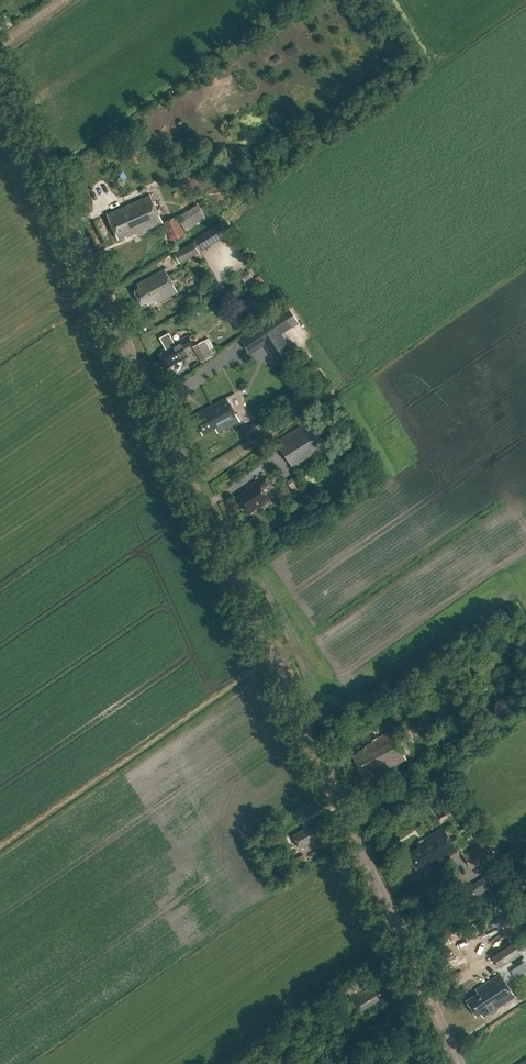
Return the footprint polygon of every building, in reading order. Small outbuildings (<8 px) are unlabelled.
[(162,223),(150,194),(107,214),(118,240),(126,236),(126,238),(134,234),(135,235),(162,223)] [(178,218),(187,231),(207,218),(198,204),(178,218)] [(171,241),(184,235),(176,217),(163,223),(171,241)] [(233,222),(236,226),(242,222),(239,218),(233,222)] [(195,241),(203,253),(229,237),(222,225),(195,241)] [(176,254),(180,264),(200,254),(195,244),(176,254)] [(137,283),(140,288),(134,291),(143,307),(150,304),(151,306),(156,303),(157,304),(178,293),(165,269),(137,283)] [(245,273),(241,276),(246,282),(250,280),(245,273)] [(250,313),(259,307),(252,297),(243,303),(250,313)] [(265,342),(276,358),(290,349),(272,321),(254,334),(261,344),(265,342)] [(190,337),(181,342),(180,341),(175,344),(169,333),(160,338),(166,349),(161,351),(163,355),(159,356),(165,367),(168,365),(169,367),(189,357),(185,349),(194,345),(190,337)] [(195,346),(203,361),(212,356),(204,341),(195,346)] [(194,418),(203,436),(215,429),(218,434),(219,433),(219,432),(240,421),(228,398),(198,413),(197,413),(198,416),(194,418)] [(277,441),(297,472),(334,449),(314,418),(277,441)] [(249,514),(260,506),(261,507),(271,500),(263,489),(270,484),(265,476),(252,485),(253,486),(245,491),(246,492),(238,497),(249,514)] [(290,487),(300,482),(296,476),(287,482),(290,487)] [(353,755),(366,780),(406,759),(392,730),(377,738),(372,728),(367,730),(373,742),(365,746),(366,749),(353,755)] [(305,830),(294,837),(300,848),(323,835),(317,825),(306,831),(305,830)] [(420,871),(424,869),(427,873),(458,853),(442,829),(419,845),(420,847),(409,855),(420,871)] [(469,870),(493,856),(485,843),(461,857),(469,870)] [(292,863),(296,870),(309,862),(304,855),(292,863)] [(493,886),(491,883),(486,875),(470,886),(475,894),(477,896),(493,886)] [(518,949),(524,947),(519,935),(513,937),(518,949)] [(493,960),(501,972),(522,958),(514,947),(493,960)] [(478,1016),(482,1014),(484,1017),(514,998),(500,976),(477,990),(479,993),(468,1000),(478,1016)] [(336,992),(340,998),(350,993),(364,1016),(386,1003),(383,999),(387,996),(378,981),(367,988),(365,984),(366,984),(362,977),(336,992)] [(339,1030),(343,1037),(353,1031),(349,1024),(339,1030)] [(282,1048),(260,1063),(292,1063),(293,1063),(282,1048)]
